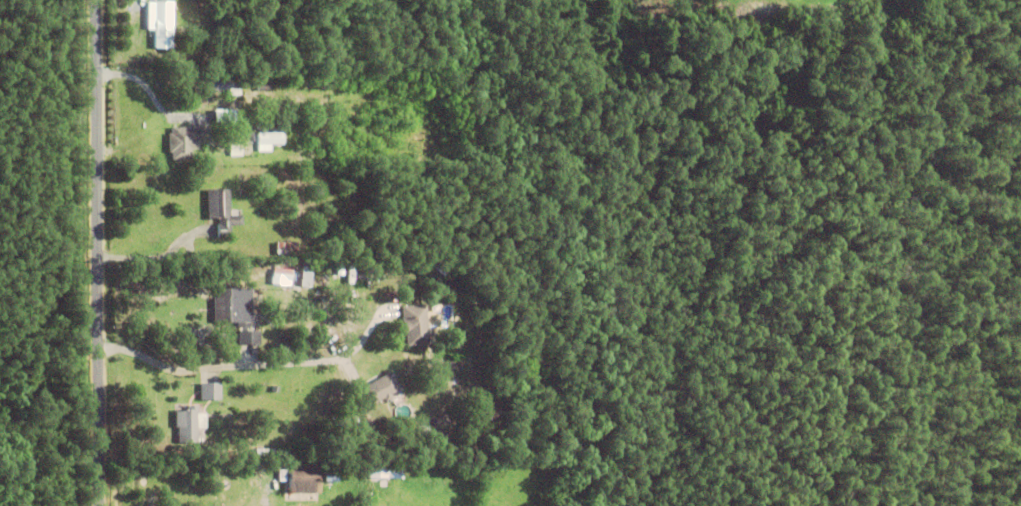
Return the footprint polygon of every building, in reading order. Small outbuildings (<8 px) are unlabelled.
[(155,48),(155,2),(172,2),(171,48),(155,48)] [(338,69),(345,68),(346,75),(339,76),(338,69)] [(296,70),(296,76),(289,76),(289,77),(279,77),(279,69),(289,69),(289,70),(296,70)] [(230,96),(229,89),(226,90),(226,91),(223,92),(223,90),(209,92),(208,82),(253,75),(254,84),(239,86),(240,94),(230,96)] [(257,84),(270,82),(271,90),(258,91),(257,84)] [(241,122),(252,121),(254,139),(243,141),(241,122)] [(164,160),(187,160),(188,150),(197,150),(197,127),(165,127),(164,160)] [(258,133),(283,133),(283,144),(271,144),(271,152),(258,152),(258,133)] [(230,146),(242,145),(243,156),(231,157),(230,146)] [(242,215),(242,226),(230,226),(230,238),(216,238),(216,226),(219,226),(219,219),(207,219),(207,189),(229,189),(230,215),(242,215)] [(276,243),(297,242),(297,254),(276,255),(276,243)] [(434,267),(442,259),(451,268),(443,276),(434,267)] [(272,279),(273,268),(301,271),(300,282),(272,279)] [(300,287),(301,272),(311,273),(310,288),(300,287)] [(247,328),(247,332),(261,332),(261,345),(238,345),(238,332),(241,332),(241,327),(237,327),(237,323),(214,323),(214,298),(219,298),(219,289),(252,289),(252,323),(250,323),(250,328),(247,328)] [(406,347),(405,334),(402,334),(401,320),(402,320),(402,307),(425,306),(427,345),(406,347)] [(383,398),(366,408),(356,391),(390,372),(400,390),(390,395),(392,398),(385,402),(383,398)] [(200,401),(200,384),(221,384),(221,401),(200,401)] [(206,414),(206,429),(198,429),(198,443),(178,444),(178,428),(175,428),(175,411),(189,411),(189,406),(198,406),(198,414),(206,414)] [(417,426),(430,426),(430,437),(417,438),(417,426)] [(367,478),(368,464),(389,464),(389,469),(403,469),(403,479),(367,478)] [(289,494),(289,468),(317,468),(317,494),(289,494)] [(325,482),(325,468),(339,468),(339,483),(325,482)]
